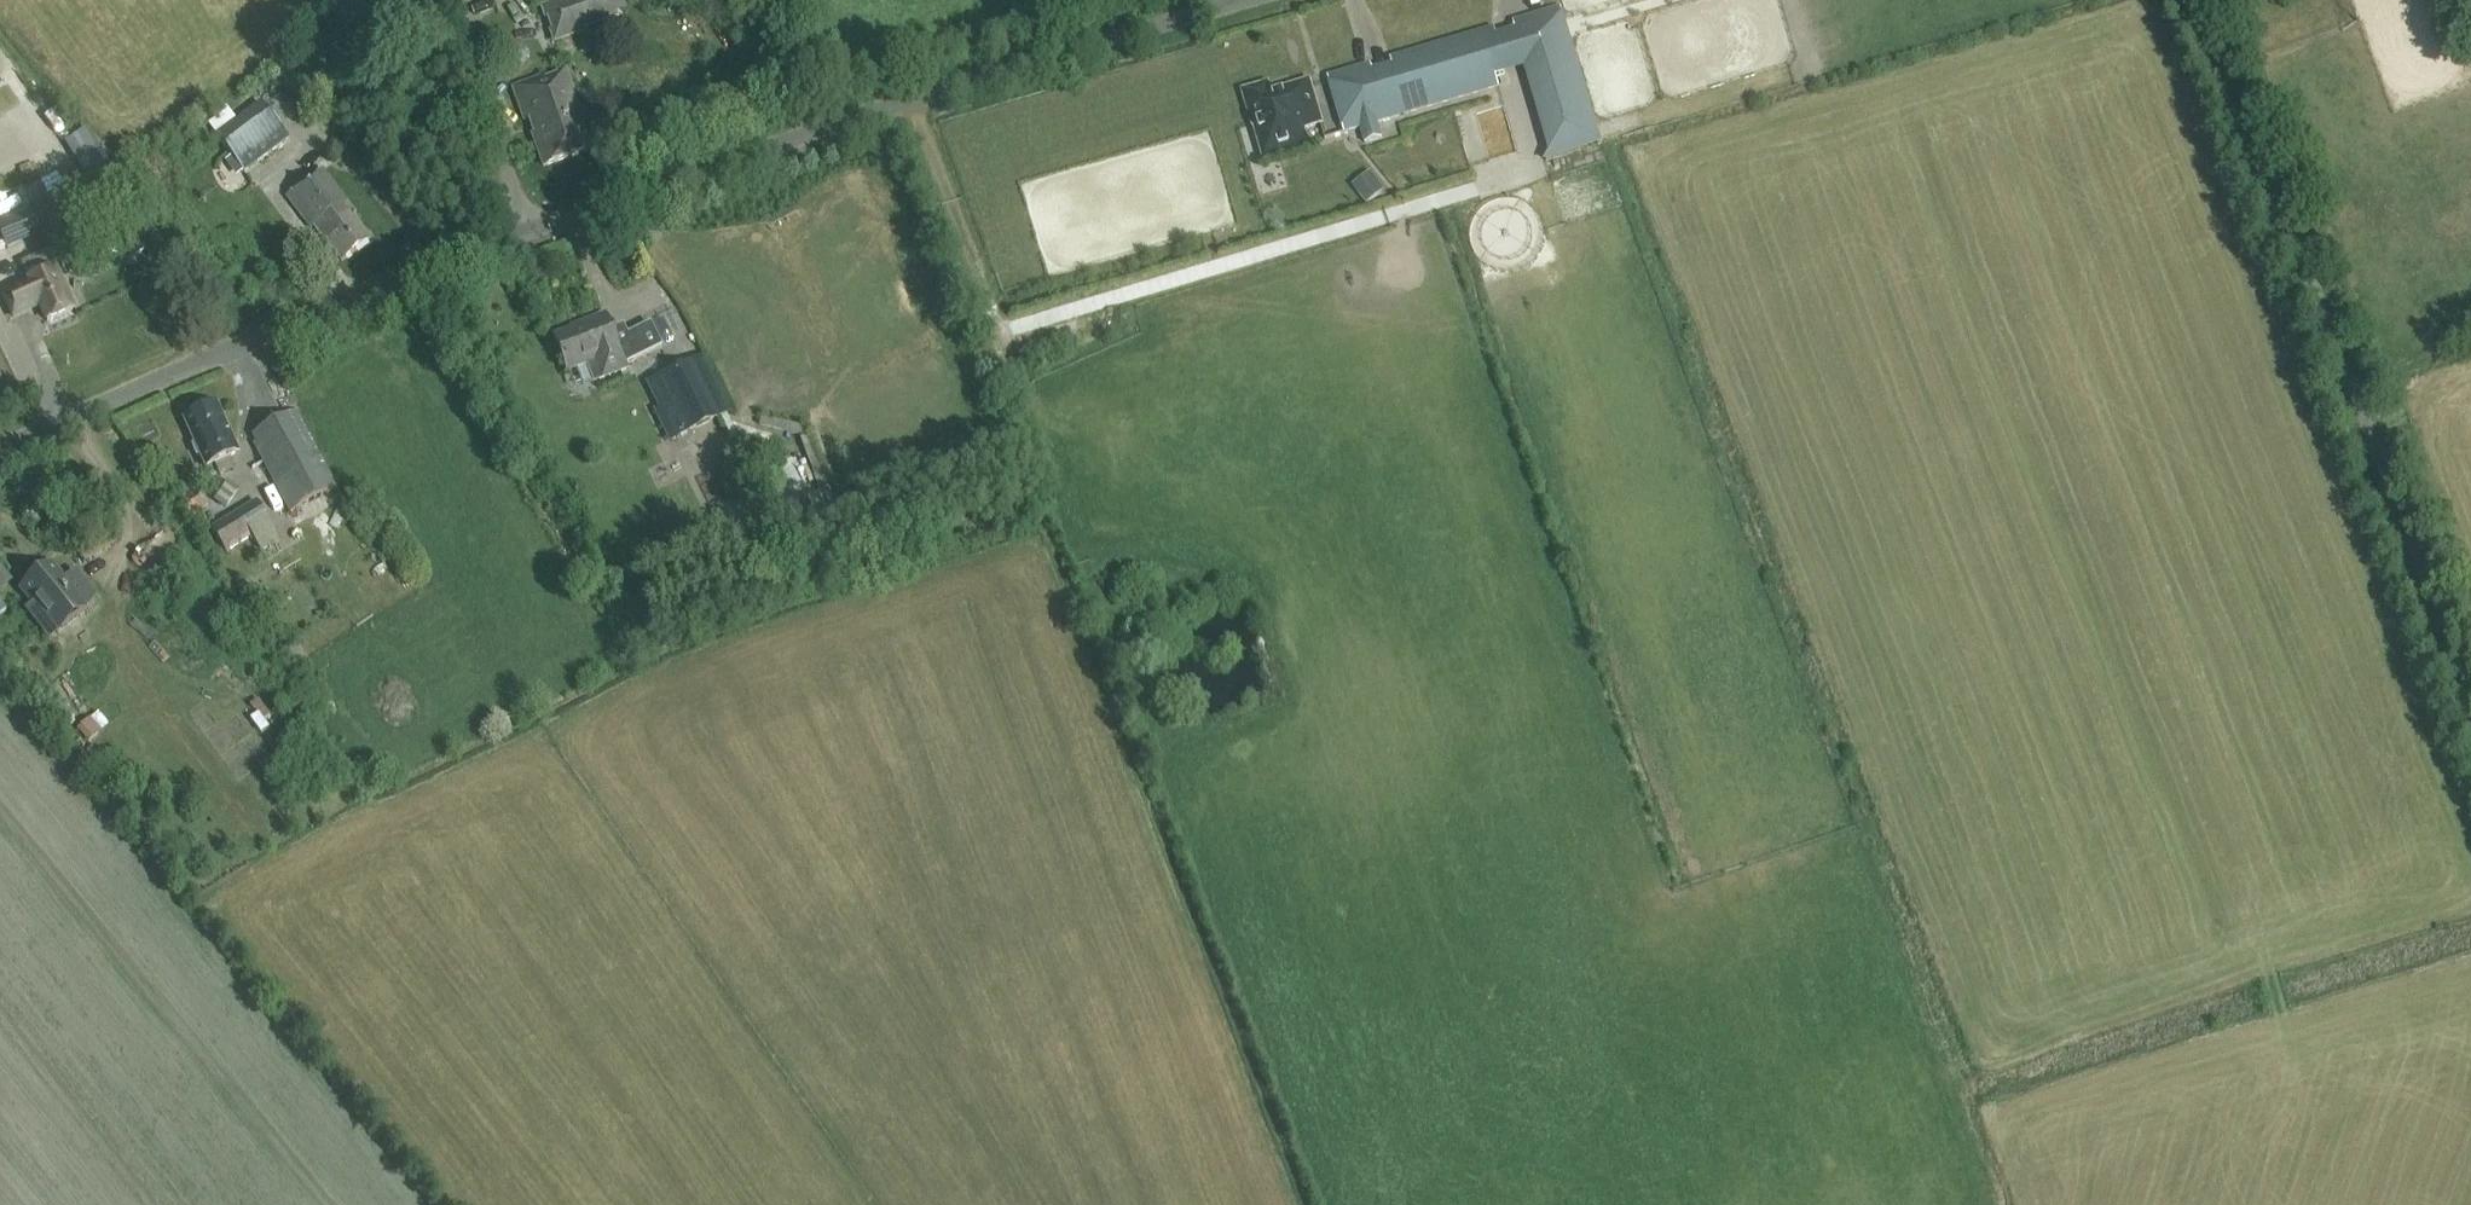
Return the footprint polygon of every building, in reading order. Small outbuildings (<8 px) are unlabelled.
[(541,6),(553,43),(587,32),(590,27),(617,18),(615,13),(627,9),(624,0),(557,0),(541,6)] [(1495,78),(1528,68),(1555,159),(1602,145),(1562,8),(1513,22),(1516,30),(1496,36),(1494,28),(1390,58),(1392,65),(1372,71),(1370,65),(1327,78),(1343,134),(1360,129),(1365,144),(1382,139),(1378,123),(1498,88),(1495,78)] [(513,87),(525,119),(532,116),(539,136),(535,137),(546,167),(594,148),(584,121),(588,119),(582,102),(576,105),(572,93),(577,91),(567,65),(555,70),(557,75),(545,79),(543,74),(513,87)] [(1244,93),(1254,127),(1263,158),(1276,155),(1306,146),(1302,129),(1320,124),(1308,83),(1287,90),(1288,93),(1271,98),(1267,86),(1244,93)] [(228,109),(208,124),(217,136),(247,171),(287,139),(282,133),(283,133),(259,103),(237,120),(228,109)] [(82,174),(62,183),(64,188),(29,207),(47,247),(121,214),(118,208),(130,202),(101,150),(77,164),(82,174)] [(27,186),(50,178),(43,160),(21,168),(27,186)] [(341,260),(370,238),(352,215),(356,212),(323,169),(285,198),(310,230),(315,226),(341,260)] [(1372,176),(1356,189),(1367,205),(1384,192),(1372,176)] [(39,234),(29,212),(0,225),(0,233),(6,248),(39,234)] [(300,248),(288,257),(295,267),(307,257),(300,248)] [(74,310),(51,266),(26,278),(27,280),(0,292),(0,294),(13,319),(39,308),(44,318),(43,318),(45,322),(74,310)] [(567,370),(592,361),(599,381),(626,371),(623,365),(661,346),(650,324),(628,332),(626,329),(611,335),(605,318),(554,336),(567,370)] [(691,364),(663,378),(689,431),(717,417),(691,364)] [(206,466),(238,452),(216,405),(185,419),(206,466)] [(253,444),(290,512),(338,487),(296,411),(251,435),(255,443),(253,444)] [(196,494),(181,504),(188,516),(203,507),(196,494)] [(280,541),(271,526),(256,500),(211,528),(226,553),(252,537),(261,552),(280,541)] [(11,578),(0,565),(0,587),(11,578)] [(51,566),(21,590),(35,606),(57,634),(79,617),(87,610),(95,599),(86,588),(80,581),(79,579),(69,588),(51,566)] [(77,729),(88,743),(101,732),(90,718),(77,729)] [(196,844),(190,854),(202,861),(208,850),(196,844)]
